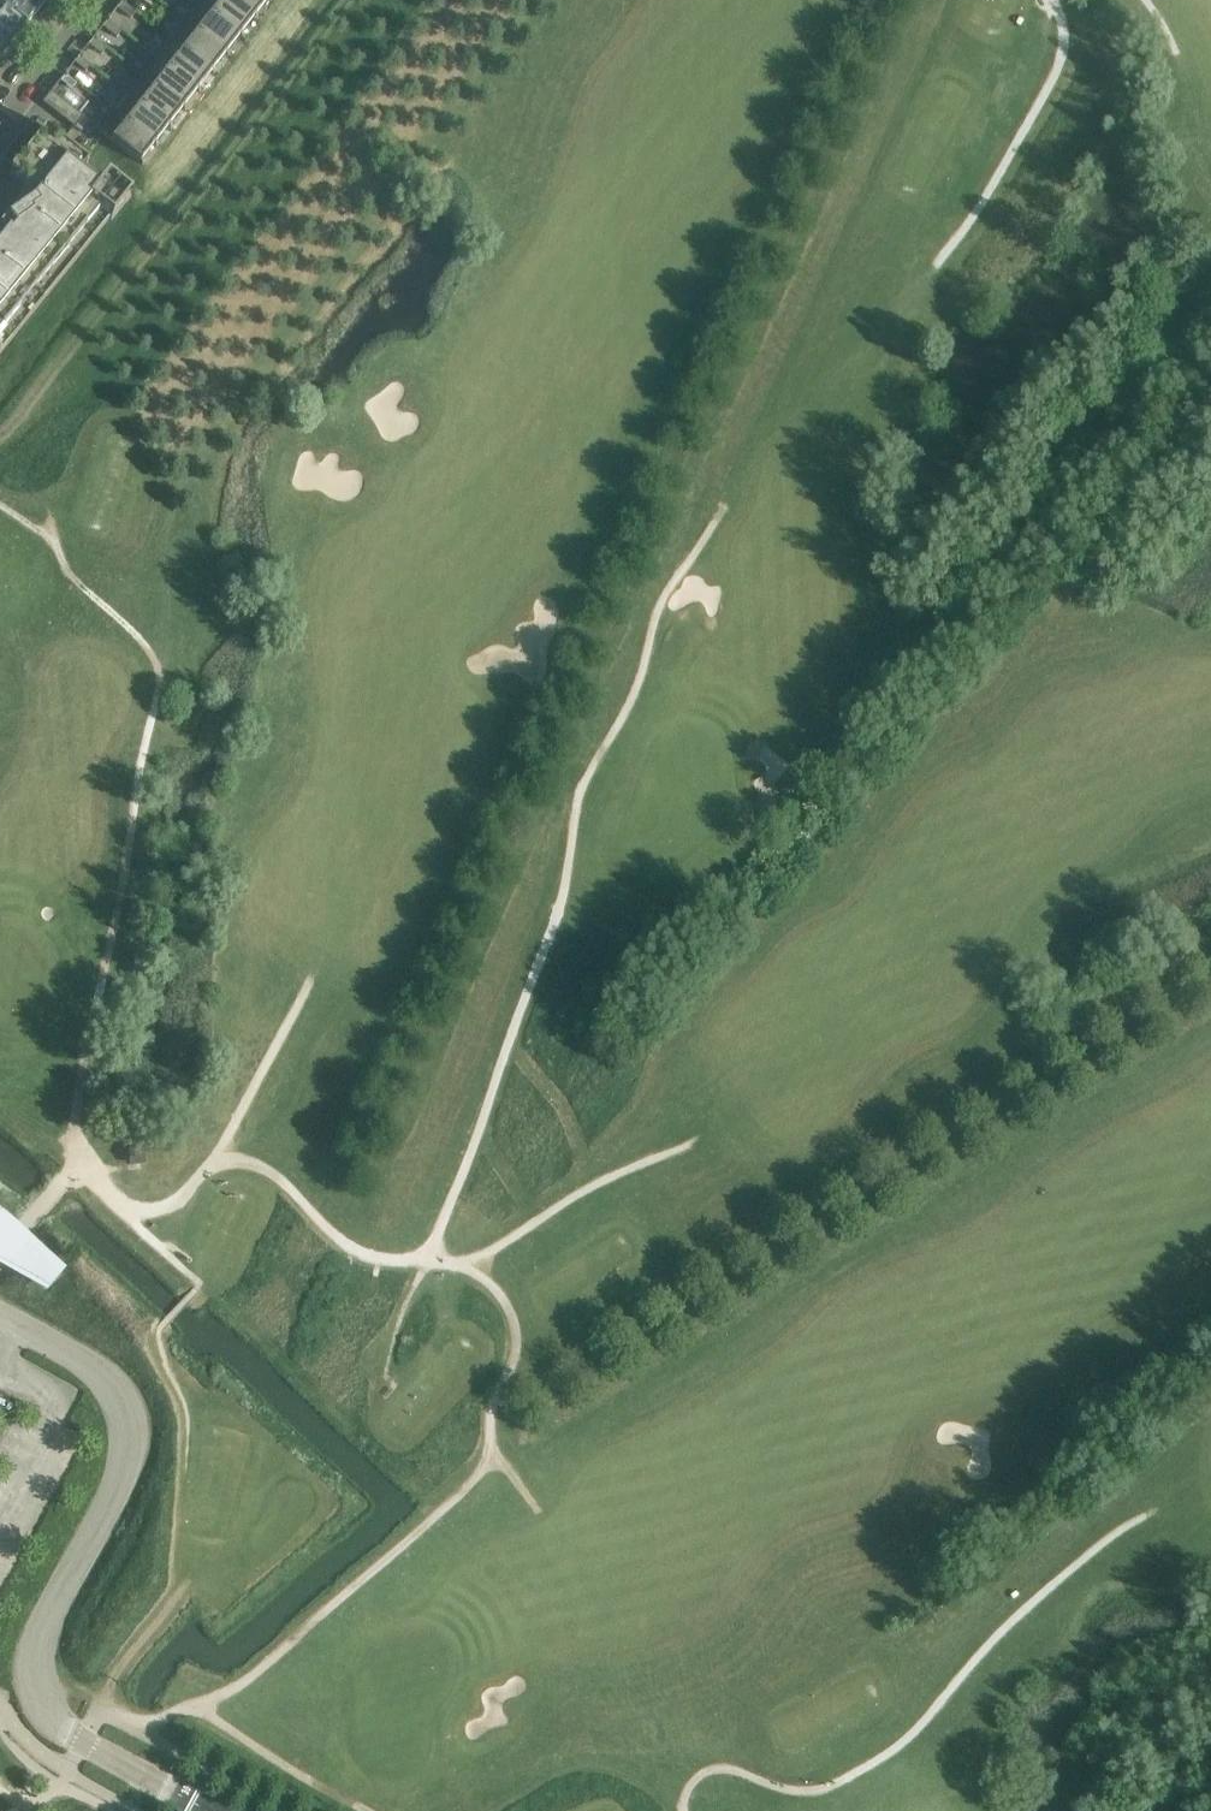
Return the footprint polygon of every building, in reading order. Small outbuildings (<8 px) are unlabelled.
[(26,26),(47,0),(46,0),(0,0),(0,6),(26,26)] [(257,19),(233,0),(202,0),(200,3),(243,37),(244,36),(240,33),(253,17),(257,20),(257,19)] [(257,19),(258,18),(255,15),(266,0),(233,0),(257,19)] [(122,1),(117,7),(131,18),(136,12),(122,1)] [(200,3),(186,21),(229,56),(230,55),(226,52),(239,35),(243,38),(243,37),(200,3)] [(26,26),(0,6),(0,59),(26,26)] [(107,19),(102,26),(116,36),(121,30),(107,19)] [(229,57),(229,56),(186,21),(171,40),(215,74),(216,73),(212,70),(225,54),(229,57)] [(93,37),(88,43),(102,54),(106,48),(93,37)] [(171,40),(157,58),(201,92),(201,91),(197,88),(210,72),(214,75),(215,74),(171,40)] [(79,55),(74,62),(86,72),(91,65),(79,55)] [(200,93),(201,92),(157,58),(143,76),(186,110),(187,109),(183,106),(196,90),(200,93)] [(72,89),(76,83),(65,73),(60,80),(72,89)] [(172,128),(173,127),(169,124),(182,108),(185,111),(186,110),(143,76),(129,94),(172,128)] [(83,116),(51,91),(42,102),(75,128),(84,116),(83,116)] [(171,129),(172,128),(129,94),(114,112),(158,146),(158,145),(155,142),(167,126),(171,129)] [(99,129),(98,131),(143,166),(144,164),(140,161),(153,144),(157,147),(158,146),(114,112),(100,130),(99,129)] [(84,116),(75,128),(81,133),(90,121),(84,116)] [(108,220),(111,222),(133,195),(106,173),(103,176),(44,129),(10,171),(30,188),(21,199),(23,200),(32,188),(40,195),(22,208),(17,206),(6,219),(14,229),(10,234),(1,227),(1,226),(0,225),(0,354),(108,220)] [(8,1264),(47,1286),(60,1270),(18,1233),(0,1217),(0,1260),(8,1264)]
